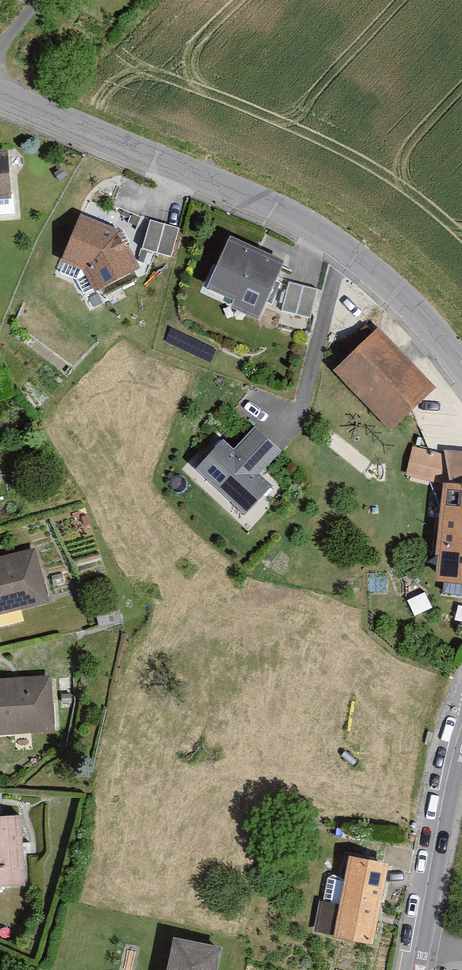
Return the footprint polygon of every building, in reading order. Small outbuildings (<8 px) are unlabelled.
[(12,204),(7,148),(0,149),(0,205),(12,204)] [(121,231),(80,214),(61,261),(84,271),(96,293),(141,268),(121,231)] [(179,228),(149,220),(142,247),(172,255),(179,228)] [(285,262),(231,236),(207,286),(234,299),(231,304),(258,317),(285,262)] [(317,296),(289,288),(281,315),(310,323),(317,296)] [(373,334),(328,375),(382,435),(428,394),(373,334)] [(221,438),(193,469),(244,516),(270,488),(258,476),(283,450),(256,425),(233,450),(221,438)] [(409,453),(404,479),(435,485),(440,459),(409,453)] [(442,457),(441,489),(461,490),(461,458),(442,457)] [(436,489),(428,584),(461,587),(461,490),(441,489),(436,489)] [(43,606),(30,553),(0,560),(0,617),(43,606)] [(33,736),(34,747),(52,746),(48,681),(0,684),(0,739),(33,736)] [(21,824),(0,826),(0,894),(27,892),(21,824)] [(342,862),(327,940),(364,947),(380,870),(342,862)] [(222,945),(176,936),(169,969),(217,969),(222,945)]
